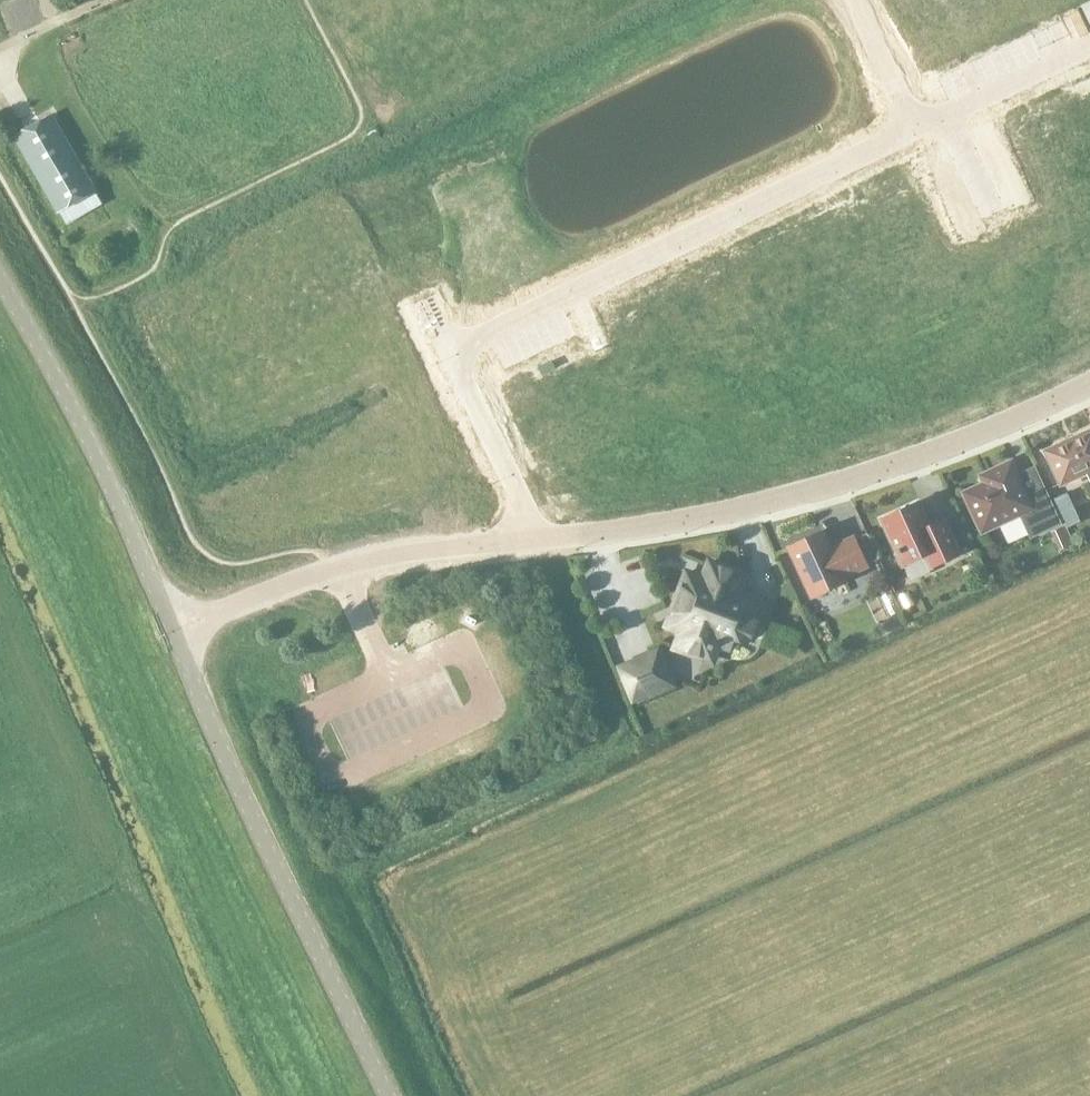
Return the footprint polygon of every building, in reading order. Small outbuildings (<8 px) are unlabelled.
[(1053,95),(1074,141),(1089,133),(1089,106),(1079,83),(1053,95)] [(1053,95),(1026,108),(1048,154),(1074,141),(1053,95)] [(1026,108),(998,121),(1021,167),(1048,154),(1026,108)] [(13,137),(57,213),(95,190),(51,115),(13,137)] [(1060,485),(1089,471),(1089,431),(1044,452),(1060,485)] [(995,479),(983,484),(963,494),(981,533),(1021,514),(1031,536),(1057,524),(1042,491),(1027,498),(1010,463),(991,471),(995,479)] [(1060,517),(1071,512),(1064,495),(1053,500),(1060,517)] [(902,566),(903,566),(925,556),(930,568),(959,555),(943,521),(928,527),(917,503),(903,510),(881,520),(895,551),(893,551),(896,556),(897,556),(902,566)] [(787,548),(811,598),(846,582),(844,578),(866,567),(853,538),(830,548),(822,532),(787,548)] [(686,574),(666,626),(681,632),(675,649),(706,660),(716,664),(721,651),(729,654),(733,643),(734,643),(737,637),(743,639),(753,643),(770,600),(745,590),(750,578),(737,573),(708,563),(702,580),(686,574)] [(658,647),(632,658),(650,699),(676,688),(658,647)]
